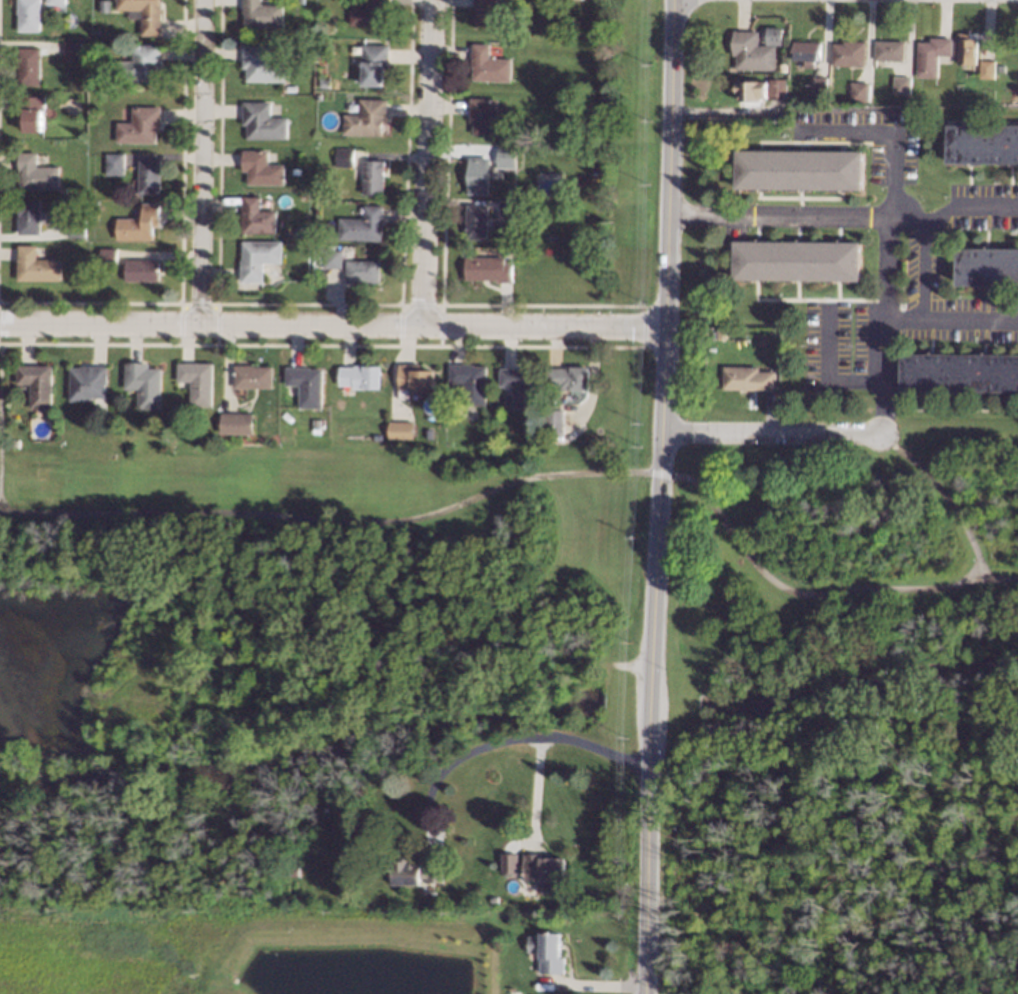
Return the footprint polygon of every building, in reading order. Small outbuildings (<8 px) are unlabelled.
[(17,13),(17,0),(40,0),(39,31),(18,30),(18,13),(17,13)] [(99,11),(99,0),(109,0),(109,11),(99,11)] [(115,8),(115,0),(160,0),(159,34),(141,34),(141,8),(115,8)] [(240,13),(241,0),(258,0),(258,3),(281,4),(281,27),(242,26),(242,13),(240,13)] [(369,2),(369,0),(388,0),(387,13),(385,13),(384,25),(345,24),(346,2),(369,2)] [(472,13),(472,0),(490,0),(490,4),(512,5),(511,26),(474,25),(475,13),(472,13)] [(762,30),(761,44),(778,44),(778,70),(739,69),(739,55),(735,55),(736,29),(762,30)] [(979,32),(979,37),(980,37),(979,65),(959,64),(961,31),(979,32)] [(955,37),(954,55),(941,54),(940,77),(919,77),(920,40),(933,41),(933,36),(955,37)] [(824,41),(823,60),(817,60),(817,67),(807,67),(807,59),(795,59),(796,40),(824,41)] [(869,41),(868,66),(835,65),(836,42),(846,43),(846,40),(869,41)] [(907,40),(907,60),(877,59),(878,40),(907,40)] [(489,43),(488,58),(511,58),(510,81),(470,80),(470,67),(470,43),(489,43)] [(160,67),(156,67),(156,80),(116,80),(117,60),(131,60),(131,44),(160,44),(160,67)] [(269,61),(283,61),(282,81),(243,81),(243,67),(240,67),(240,44),(269,45),(269,61)] [(385,72),(380,72),(380,87),(358,86),(359,44),(385,44),(385,72)] [(40,84),(18,84),(18,47),(40,47),(40,84)] [(997,59),(997,78),(982,78),(982,59),(997,59)] [(830,76),(830,93),(815,92),(816,75),(830,76)] [(913,93),(896,93),(897,75),(914,76),(913,93)] [(326,79),(326,89),(315,89),(315,78),(326,79)] [(789,98),(771,98),(771,78),(789,78),(789,98)] [(770,81),(769,99),(763,98),(763,102),(742,102),(742,94),(739,94),(740,80),(770,81)] [(872,101),(854,100),(854,81),(873,82),(872,101)] [(43,130),(24,130),(24,108),(19,107),(19,95),(43,96),(43,130)] [(496,98),(496,114),(511,115),(510,134),(472,133),(472,121),(467,121),(468,97),(496,98)] [(383,122),(379,122),(378,135),(340,134),(341,114),(355,114),(355,98),(384,99),(383,122)] [(268,116),(286,116),(285,138),(245,137),(245,124),(240,124),(240,101),(268,102),(268,116)] [(158,130),(154,130),(154,142),(115,141),(115,122),(130,122),(131,105),(159,106),(158,130)] [(950,124),(1017,125),(1017,165),(1014,165),(1014,168),(1011,168),(1011,165),(1002,165),(1002,161),(984,161),(984,165),(973,165),(973,167),(969,167),(969,165),(960,165),(960,162),(950,162),(950,124)] [(513,167),(496,167),(496,145),(513,145),(513,167)] [(350,166),(332,166),(332,147),(350,147),(350,166)] [(867,187),(856,187),(856,191),(844,191),(844,192),(841,192),(841,191),(832,191),(832,187),(815,187),(815,190),(803,190),(803,192),(800,192),(800,191),(791,191),(791,187),(773,187),(773,190),(762,190),(762,191),(759,191),(759,190),(750,190),(750,188),(739,188),(739,149),(867,151),(867,187)] [(265,150),(265,164),(282,164),(282,184),(246,183),(246,170),(240,170),(240,150),(265,150)] [(36,165),(58,166),(58,189),(19,188),(20,175),(18,175),(18,152),(36,152),(36,165)] [(121,174),(105,174),(105,153),(121,153),(121,174)] [(488,193),(466,193),(466,157),(488,157),(488,193)] [(159,159),(159,194),(136,194),(137,159),(159,159)] [(381,194),(360,193),(360,159),(381,159),(381,194)] [(298,167),(298,175),(290,175),(290,167),(298,167)] [(257,210),(274,211),(274,232),(241,232),(242,195),(258,196),(257,210)] [(40,233),(17,233),(17,200),(39,200),(40,233)] [(516,220),(498,219),(498,200),(516,200),(516,220)] [(158,226),(152,225),(152,239),(116,239),(116,217),(141,217),(141,202),(158,202),(158,226)] [(487,205),(486,239),(464,238),(466,204),(487,205)] [(381,206),(380,240),(336,238),(337,217),(362,219),(363,205),(381,206)] [(84,237),(67,237),(67,218),(84,218),(84,237)] [(280,262),(262,262),(262,281),(239,281),(239,260),(241,259),(241,240),(280,240),(280,262)] [(864,278),(852,278),(852,282),(829,282),(829,278),(812,278),(812,282),(788,281),(788,277),(770,277),(770,281),(747,281),(747,279),(736,279),(736,240),(864,241),(864,278)] [(35,259),(61,259),(61,280),(17,280),(18,245),(35,245),(35,259)] [(115,267),(100,267),(100,247),(116,247),(115,267)] [(962,247),(1017,248),(1017,283),(1002,283),(1002,287),(993,287),(993,283),(986,283),(986,287),(978,287),(978,284),(961,284),(962,247)] [(339,267),(321,267),(322,250),(340,250),(339,267)] [(504,262),(511,262),(512,281),(495,282),(495,278),(464,279),(464,256),(504,255),(504,262)] [(157,280),(125,280),(125,259),(158,260),(157,280)] [(380,283),(344,282),(345,259),(377,260),(380,260),(380,283)] [(906,353),(1017,354),(1017,390),(999,389),(999,393),(991,393),(991,389),(984,389),(984,392),(976,392),(976,389),(945,389),(945,392),(937,392),(937,389),(931,389),(931,392),(922,392),(922,390),(906,390),(906,353)] [(149,368),(161,368),(161,409),(139,408),(139,389),(125,389),(125,362),(149,362),(149,368)] [(213,406),(191,406),(191,382),(178,382),(178,363),(213,363),(213,406)] [(252,366),(273,366),(273,388),(235,387),(235,363),(252,364),(252,366)] [(420,370),(434,370),(434,389),(409,389),(409,398),(399,398),(398,364),(419,363),(420,370)] [(473,365),(485,365),(486,404),(464,404),(464,393),(454,393),(454,382),(450,382),(450,363),(473,363),(473,365)] [(362,366),(381,366),(380,388),(352,388),(352,385),(339,385),(339,366),(353,366),(353,364),(362,365),(362,366)] [(53,408),(31,408),(31,384),(18,384),(17,366),(51,365),(53,408)] [(761,370),(778,371),(778,390),(725,389),(726,365),(761,366),(761,370)] [(107,383),(93,383),(93,400),(71,400),(70,367),(80,367),(80,366),(107,366),(107,383)] [(310,367),(322,367),(322,407),(300,407),(300,397),(287,397),(287,385),(285,385),(285,366),(310,366),(310,367)] [(521,370),(533,370),(533,407),(514,408),(514,394),(511,395),(511,387),(504,387),(504,385),(499,385),(499,367),(521,367),(521,370)] [(588,390),(570,390),(570,388),(559,388),(559,385),(545,385),(545,367),(588,367),(588,390)] [(563,410),(562,432),(544,431),(545,409),(563,410)] [(254,433),(221,433),(221,412),(254,412),(254,433)] [(413,438),(388,438),(389,420),(409,421),(414,421),(413,438)] [(517,853),(516,873),(501,873),(501,853),(517,853)] [(549,854),(549,856),(566,856),(566,880),(550,880),(550,890),(536,890),(536,880),(524,880),(524,853),(549,854)] [(409,862),(416,862),(416,864),(421,864),(421,870),(426,870),(426,867),(444,868),(443,882),(427,882),(427,877),(421,877),(420,884),(392,884),(392,860),(409,860),(409,862)] [(300,876),(285,876),(285,866),(300,866),(300,876)] [(563,972),(539,972),(540,931),(564,932),(563,972)]
